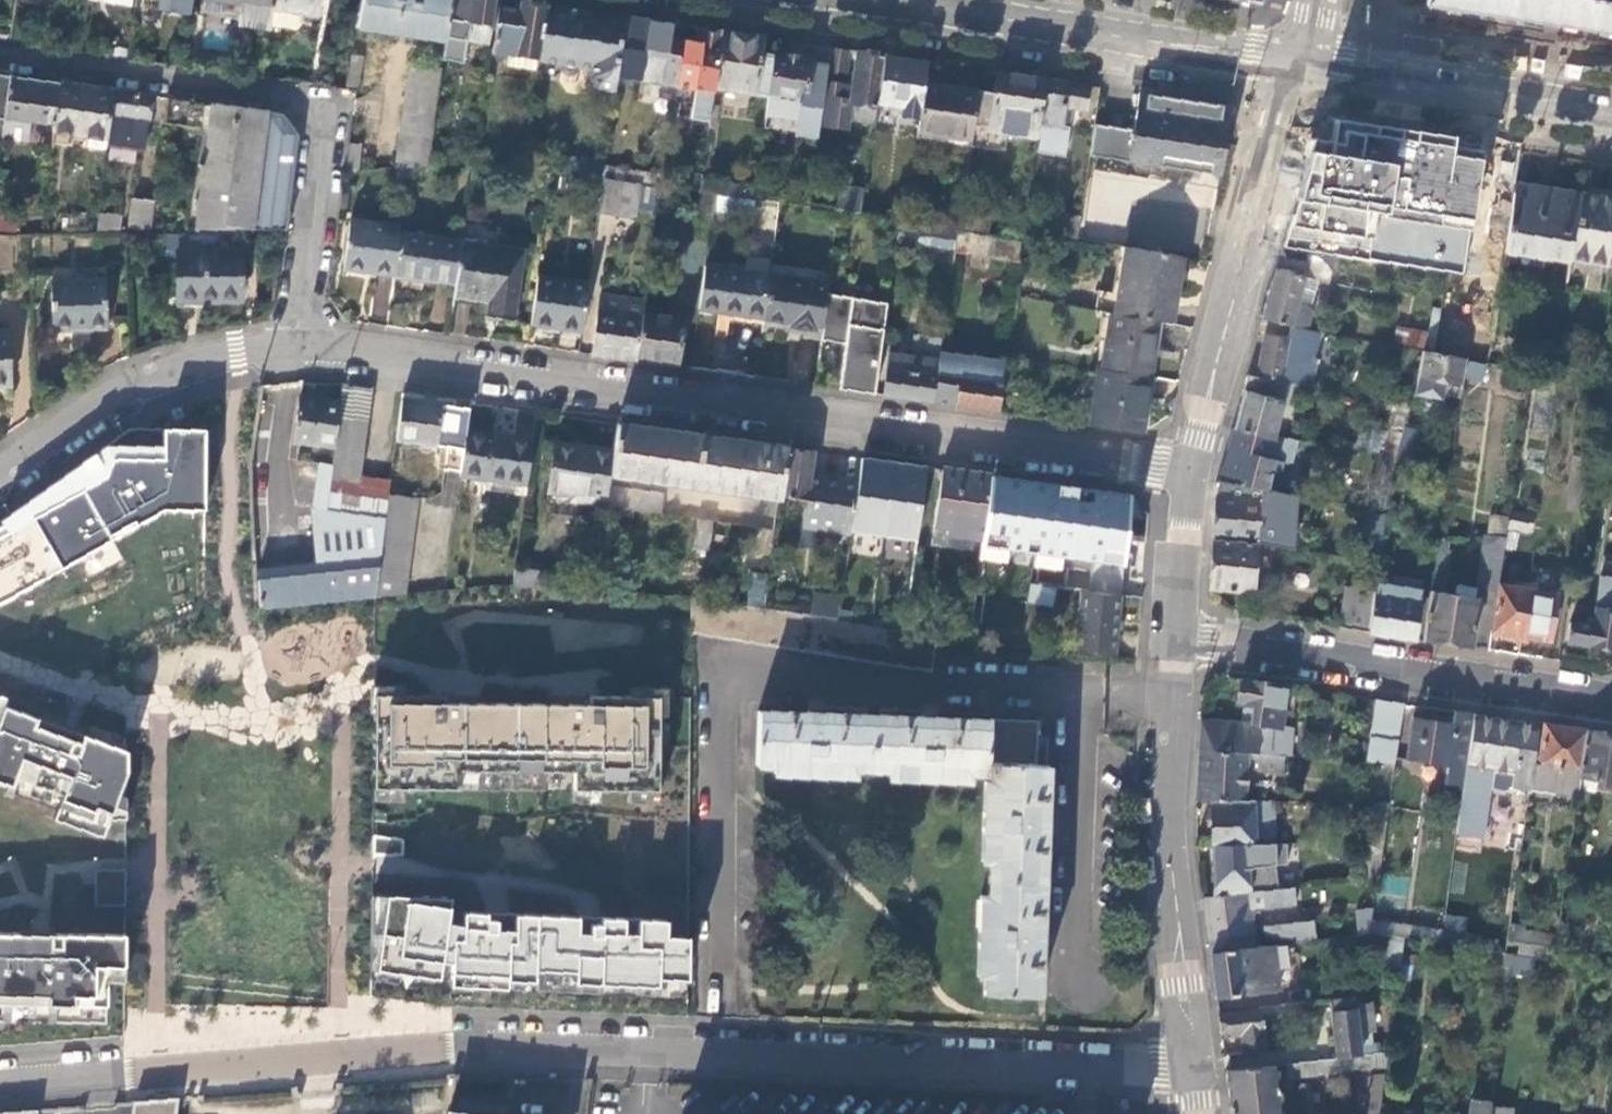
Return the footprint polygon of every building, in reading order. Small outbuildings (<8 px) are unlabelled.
[(157,7),(190,12),(192,0),(158,0),(157,7)] [(243,15),(244,3),(225,0),(204,0),(203,8),(243,15)] [(244,3),(243,15),(242,25),(270,29),(271,23),(275,0),(225,0),(244,3)] [(302,11),(319,13),(321,0),(275,0),(271,23),(295,26),(300,23),(302,11)] [(355,26),(445,39),(451,0),(360,0),(355,26)] [(494,0),(451,0),(445,39),(442,58),(463,61),(466,40),(488,43),(494,0)] [(524,0),(521,0),(520,6),(500,4),(492,51),(508,54),(538,58),(546,3),(532,1),(524,0)] [(1428,6),(1471,12),(1572,28),(1611,34),(1611,0),(1429,0),(1428,6)] [(616,75),(625,15),(607,12),(603,12),(602,18),(581,15),(578,35),(573,34),(577,8),(546,3),(538,58),(559,62),(561,70),(568,74),(576,72),(580,65),(592,67),(590,77),(596,86),(614,88),(616,75)] [(603,12),(577,8),(573,34),(578,35),(581,15),(602,18),(603,12)] [(659,20),(625,15),(616,75),(670,83),(677,38),(669,37),(671,22),(659,20)] [(714,86),(722,30),(710,28),(697,26),(695,40),(677,38),(670,83),(713,88),(714,86)] [(722,30),(714,86),(767,94),(773,56),(760,53),(762,36),(742,33),(722,30)] [(848,117),(873,121),(875,105),(883,53),(867,51),(855,49),(850,82),(845,82),(850,48),(830,45),(827,63),(827,67),(818,124),(847,128),(848,117)] [(362,55),(350,52),(344,88),(354,90),(357,89),(362,55)] [(883,53),(875,105),(877,106),(877,102),(901,106),(900,115),(918,118),(923,82),(927,60),(901,56),(883,53)] [(536,70),(538,58),(508,54),(506,66),(536,70)] [(795,133),(816,136),(818,124),(827,67),(810,64),(810,61),(773,56),(767,94),(763,120),(776,122),(777,115),(797,118),(795,133)] [(251,62),(250,75),(263,77),(265,64),(251,62)] [(432,126),(441,66),(410,62),(401,121),(432,126)] [(994,92),(978,90),(973,122),(989,124),(988,129),(1037,136),(1046,77),(1021,74),(998,70),(994,92)] [(2,135),(10,75),(0,73),(0,135),(2,135)] [(31,78),(10,75),(2,135),(2,137),(28,141),(31,119),(54,122),(59,81),(31,78)] [(1046,77),(1037,136),(1035,150),(1070,157),(1076,126),(1069,125),(1072,112),(1070,112),(1071,106),(1085,109),(1089,84),(1066,81),(1046,77)] [(107,138),(113,89),(88,85),(59,81),(54,122),(53,130),(107,138)] [(923,82),(918,118),(917,131),(971,138),(973,122),(978,90),(923,82)] [(149,117),(151,94),(128,91),(113,89),(107,138),(106,143),(146,149),(149,117)] [(1094,122),(1090,153),(1219,173),(1223,150),(1230,105),(1160,94),(1139,91),(1134,128),(1094,122)] [(211,103),(166,96),(163,121),(209,128),(211,103)] [(223,104),(211,103),(209,128),(205,146),(190,228),(282,227),(286,227),(296,135),(289,123),(281,112),(223,104)] [(427,163),(432,126),(401,121),(395,166),(427,163)] [(1309,138),(1281,244),(1336,252),(1465,272),(1487,151),(1457,147),(1458,137),(1337,121),(1334,142),(1309,138)] [(601,178),(603,166),(604,160),(577,157),(575,176),(601,178)] [(655,172),(603,166),(601,178),(603,178),(604,178),(640,183),(654,184),(655,172)] [(640,183),(604,178),(599,212),(636,217),(640,183)] [(1579,191),(1515,181),(1506,234),(1504,250),(1568,260),(1569,257),(1579,191)] [(861,189),(838,185),(835,207),(857,210),(860,192),(861,192),(861,189)] [(1579,191),(1569,257),(1611,263),(1611,196),(1579,191)] [(150,229),(153,206),(133,206),(129,229),(150,229)] [(97,213),(95,229),(119,229),(120,214),(97,213)] [(0,215),(0,230),(17,230),(19,215),(0,215)] [(400,233),(401,226),(350,219),(346,269),(395,275),(400,233)] [(1057,219),(1055,233),(1077,237),(1079,222),(1057,219)] [(958,230),(957,230),(954,251),(1018,261),(1022,239),(958,230)] [(455,283),(461,240),(400,233),(395,275),(455,283)] [(523,248),(461,240),(455,283),(454,294),(489,299),(487,317),(514,320),(523,248)] [(1336,252),(1281,244),(1271,281),(1261,317),(1290,323),(1289,325),(1307,328),(1312,307),(1295,303),(1302,275),(1319,279),(1328,282),(1336,252)] [(1184,256),(1127,246),(1119,293),(1099,289),(1096,309),(1111,311),(1158,319),(1171,321),(1177,292),(1184,256)] [(214,297),(214,300),(238,300),(238,249),(173,249),(173,297),(214,297)] [(768,275),(704,266),(698,309),(763,319),(768,275)] [(828,282),(768,275),(763,319),(763,321),(787,325),(786,328),(821,333),(826,292),(828,282)] [(1319,279),(1302,275),(1295,303),(1312,307),(1319,279)] [(371,299),(385,304),(393,280),(379,276),(371,299)] [(589,283),(537,276),(530,324),(583,332),(589,283)] [(51,280),(54,330),(107,327),(105,277),(51,280)] [(887,300),(826,292),(821,333),(820,339),(845,342),(839,387),(874,392),(887,300)] [(601,294),(593,354),(636,360),(643,313),(626,311),(628,297),(624,297),(612,295),(601,294)] [(1158,319),(1111,311),(1103,368),(1151,374),(1155,344),(1158,319)] [(682,317),(643,313),(636,360),(678,365),(682,317)] [(1318,330),(1307,328),(1289,325),(1287,336),(1264,331),(1260,349),(1255,375),(1286,380),(1309,384),(1318,330)] [(12,383),(9,326),(0,327),(0,383),(12,383)] [(1396,327),(1394,343),(1424,346),(1425,330),(1396,327)] [(1020,335),(1008,333),(1005,358),(1016,359),(1020,335)] [(1464,358),(1465,356),(1435,351),(1422,348),(1417,372),(1438,375),(1437,382),(1444,383),(1445,378),(1460,380),(1461,374),(1464,358)] [(888,352),(883,393),(932,400),(937,358),(888,352)] [(1005,360),(940,352),(938,371),(934,400),(998,409),(1005,360)] [(1484,362),(1464,358),(1461,374),(1481,378),(1484,362)] [(1606,382),(1608,370),(1591,367),(1588,379),(1599,381),(1606,382)] [(1151,374),(1103,368),(1100,368),(1092,422),(1144,429),(1148,397),(1151,374)] [(1286,380),(1255,375),(1247,374),(1240,401),(1233,427),(1271,436),(1286,380)] [(371,389),(342,385),(340,401),(335,447),(333,464),(327,509),(386,515),(389,493),(390,485),(360,481),(371,389)] [(340,401),(300,395),(294,442),(300,443),(335,447),(340,401)] [(455,405),(401,397),(396,439),(395,439),(446,446),(447,446),(455,405)] [(469,407),(455,405),(447,446),(446,446),(443,469),(460,471),(466,431),(469,407)] [(779,495),(786,446),(617,423),(613,449),(610,474),(779,497),(779,495)] [(1297,438),(1274,434),(1273,437),(1271,436),(1233,427),(1227,453),(1222,472),(1243,477),(1241,484),(1277,490),(1283,460),(1291,462),(1297,438)] [(164,509),(205,509),(205,430),(165,429),(164,447),(106,446),(3,522),(4,527),(0,528),(0,604),(164,509)] [(133,430),(132,443),(162,444),(162,431),(133,430)] [(460,471),(459,475),(526,485),(532,439),(466,431),(460,471)] [(1395,455),(1400,436),(1389,433),(1383,453),(1395,455)] [(610,474),(613,449),(554,443),(547,490),(588,496),(587,500),(606,503),(608,485),(610,474)] [(812,449),(786,446),(779,495),(807,498),(803,526),(850,533),(855,499),(858,479),(809,472),(812,449)] [(1383,453),(1379,452),(1374,479),(1391,482),(1395,455),(1383,453)] [(858,479),(855,499),(901,505),(905,479),(921,481),(919,491),(937,494),(941,467),(861,456),(858,479)] [(333,464),(318,462),(312,508),(327,509),(333,464)] [(941,467),(937,494),(933,524),(952,525),(952,532),(981,536),(989,473),(941,467)] [(981,536),(979,544),(1121,563),(1124,538),(1130,492),(989,473),(981,536)] [(1286,546),(1290,492),(1277,490),(1241,484),(1220,480),(1216,495),(1215,511),(1213,538),(1257,542),(1286,546)] [(606,503),(606,505),(661,513),(664,494),(608,485),(606,503)] [(389,493),(386,515),(375,597),(404,593),(416,497),(389,493)] [(386,515),(327,509),(312,508),(318,563),(258,571),(260,609),(375,597),(386,515)] [(1379,561),(1386,512),(1374,509),(1365,559),(1379,561)] [(1533,513),(1508,509),(1505,526),(1530,530),(1533,513)] [(708,551),(713,520),(698,518),(693,548),(708,551)] [(1503,540),(1484,537),(1476,586),(1496,589),(1503,540)] [(1257,542),(1213,538),(1210,567),(1209,587),(1254,590),(1255,571),(1264,571),(1265,558),(1256,557),(1257,542)] [(1440,591),(1447,549),(1445,548),(1447,539),(1439,538),(1438,547),(1436,547),(1421,639),(1469,646),(1477,597),(1440,591)] [(1566,640),(1611,647),(1611,559),(1601,557),(1591,617),(1585,616),(1584,621),(1570,619),(1566,640)] [(515,567),(512,586),(543,589),(543,583),(546,582),(547,571),(515,567)] [(767,573),(752,570),(748,604),(764,607),(767,573)] [(1027,601),(1052,606),(1056,587),(1030,582),(1027,601)] [(1519,634),(1526,587),(1499,583),(1491,629),(1519,634)] [(1368,631),(1374,589),(1342,585),(1336,627),(1368,631)] [(1368,631),(1413,638),(1420,595),(1397,592),(1397,587),(1392,586),(1391,591),(1374,589),(1368,631)] [(1554,592),(1526,587),(1519,634),(1547,638),(1554,592)] [(1079,589),(1069,648),(1087,652),(1109,653),(1112,628),(1117,593),(1079,589)] [(837,621),(840,599),(815,595),(812,617),(837,621)] [(703,600),(690,598),(689,632),(807,650),(904,665),(930,667),(935,638),(918,635),(905,633),(905,631),(884,628),(876,628),(874,626),(837,621),(812,617),(762,609),(703,600)] [(840,619),(864,623),(866,608),(842,604),(840,619)] [(1292,727),(1280,726),(1283,710),(1285,691),(1287,685),(1240,678),(1239,690),(1237,702),(1244,703),(1253,705),(1251,721),(1260,723),(1258,753),(1259,753),(1284,754),(1290,755),(1292,727)] [(1292,712),(1296,692),(1285,691),(1283,710),(1292,712)] [(610,695),(373,693),(373,698),(371,786),(626,792),(622,916),(454,908),(454,895),(369,894),(369,998),(452,1007),(684,1015),(688,696),(610,695)] [(1378,698),(1372,698),(1363,758),(1369,759),(1378,698)] [(1403,702),(1378,698),(1369,759),(1395,760),(1403,702)] [(1253,705),(1244,703),(1241,720),(1251,721),(1253,705)] [(62,814),(57,826),(104,843),(112,823),(126,825),(131,760),(7,717),(10,708),(0,705),(0,791),(62,814)] [(983,993),(1036,995),(1039,929),(1045,929),(1046,909),(1048,851),(1049,830),(1043,830),(1047,736),(1036,735),(1036,720),(921,715),(921,709),(905,708),(822,705),(822,711),(799,710),(757,709),(755,764),(803,766),(803,774),(822,774),(822,767),(917,771),(916,777),(937,778),(938,772),(991,774),(990,809),(982,809),(981,831),(988,831),(985,925),(977,924),(977,944),(985,945),(983,993)] [(1473,712),(1455,710),(1453,722),(1413,716),(1407,757),(1447,763),(1449,751),(1467,754),(1473,712)] [(1537,722),(1473,712),(1467,754),(1463,783),(1456,833),(1483,838),(1492,780),(1494,769),(1514,772),(1530,775),(1531,762),(1537,722)] [(1241,720),(1199,717),(1199,735),(1198,749),(1249,752),(1258,753),(1260,723),(1251,721),(1241,720)] [(1586,729),(1544,723),(1539,763),(1580,769),(1586,729)] [(1580,769),(1579,776),(1584,777),(1582,785),(1595,787),(1595,784),(1611,786),(1611,733),(1586,729),(1580,769)] [(1249,752),(1198,749),(1196,780),(1196,799),(1211,799),(1245,799),(1249,752)] [(1449,751),(1447,763),(1452,771),(1450,781),(1463,783),(1467,754),(1449,751)] [(1281,772),(1284,754),(1259,753),(1257,769),(1281,772)] [(1580,769),(1539,763),(1531,762),(1530,775),(1528,788),(1577,795),(1579,776),(1580,769)] [(1494,769),(1492,780),(1506,782),(1509,781),(1511,779),(1513,777),(1514,772),(1494,769)] [(1514,772),(1512,786),(1528,788),(1530,775),(1514,772)] [(1274,799),(1245,799),(1211,799),(1211,822),(1212,844),(1248,842),(1276,842),(1274,799)] [(1385,826),(1371,825),(1371,839),(1383,838),(1385,826)] [(375,836),(374,850),(399,853),(401,839),(375,836)] [(1371,839),(1367,839),(1368,877),(1378,876),(1383,838),(1371,839)] [(1276,842),(1248,842),(1249,891),(1262,889),(1278,888),(1275,864),(1286,862),(1286,841),(1276,842)] [(1248,842),(1212,844),(1213,869),(1213,895),(1248,891),(1249,891),(1248,842)] [(125,906),(124,872),(96,872),(96,906),(125,906)] [(1295,902),(1293,886),(1278,888),(1262,889),(1264,906),(1295,902)] [(1264,906),(1262,889),(1249,891),(1248,891),(1250,908),(1264,906)] [(1213,895),(1203,896),(1207,928),(1210,951),(1254,946),(1250,908),(1248,891),(1213,895)] [(1354,910),(1357,932),(1372,929),(1368,907),(1354,910)] [(1466,917),(1444,914),(1442,928),(1464,931),(1466,917)] [(1263,924),(1265,941),(1312,935),(1310,918),(1263,924)] [(1513,923),(1509,936),(1548,948),(1552,935),(1513,923)] [(0,931),(0,1001),(12,1002),(11,1021),(123,1024),(123,1007),(125,933),(55,931),(0,931)] [(1392,934),(1387,964),(1399,966),(1404,936),(1392,934)] [(1480,947),(1493,949),(1494,938),(1481,936),(1480,947)] [(1273,943),(1254,946),(1210,951),(1213,977),(1216,996),(1278,989),(1273,943)] [(1531,972),(1532,955),(1505,954),(1504,971),(1531,972)] [(1352,994),(1327,997),(1332,1039),(1334,1056),(1378,1050),(1376,1040),(1371,1042),(1369,1029),(1369,1028),(1371,1026),(1372,1026),(1372,1023),(1369,1000),(1352,1002),(1352,994)] [(1306,1015),(1304,1000),(1266,1005),(1268,1020),(1306,1015)] [(1258,1007),(1218,1013),(1219,1025),(1221,1035),(1235,1032),(1236,1039),(1240,1039),(1242,1049),(1264,1045),(1258,1007)] [(1386,1064),(1388,1050),(1378,1050),(1334,1056),(1285,1062),(1287,1076),(1386,1064)] [(1273,1064),(1225,1070),(1228,1093),(1231,1113),(1280,1113),(1273,1064)] [(1385,1073),(1370,1074),(1364,1113),(1379,1113),(1385,1073)] [(1309,1082),(1297,1084),(1301,1113),(1309,1113),(1313,1113),(1309,1082)] [(178,1097),(134,1101),(132,1113),(176,1113),(178,1097)] [(1490,1104),(1490,1100),(1471,1097),(1469,1113),(1488,1113),(1490,1104)] [(1490,1104),(1488,1113),(1512,1113),(1513,1107),(1490,1104)]
